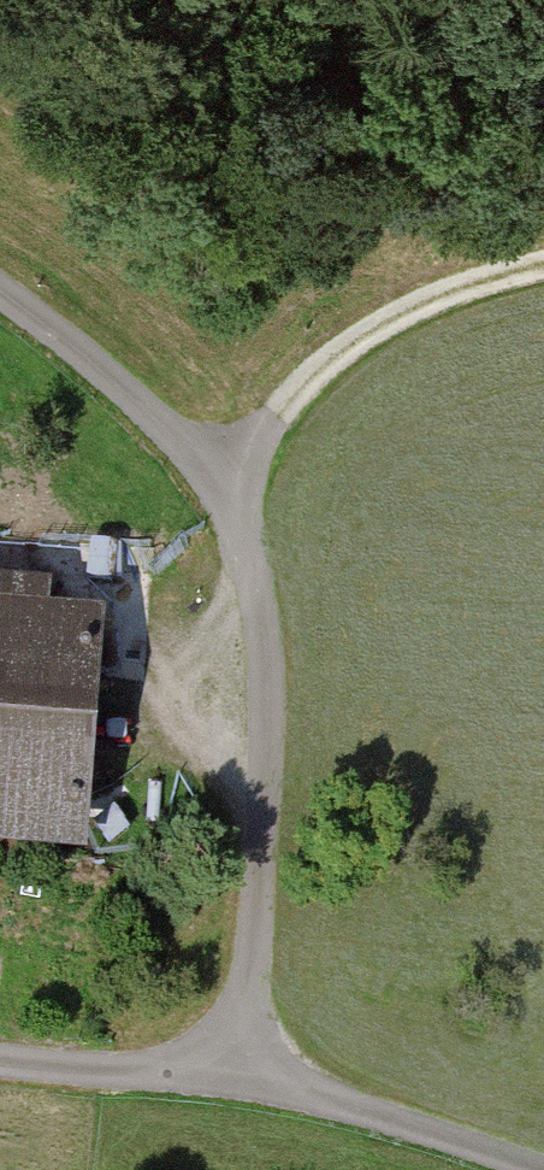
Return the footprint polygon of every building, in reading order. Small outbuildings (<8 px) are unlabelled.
[(65,839),(72,632),(0,630),(0,837),(65,839)]
